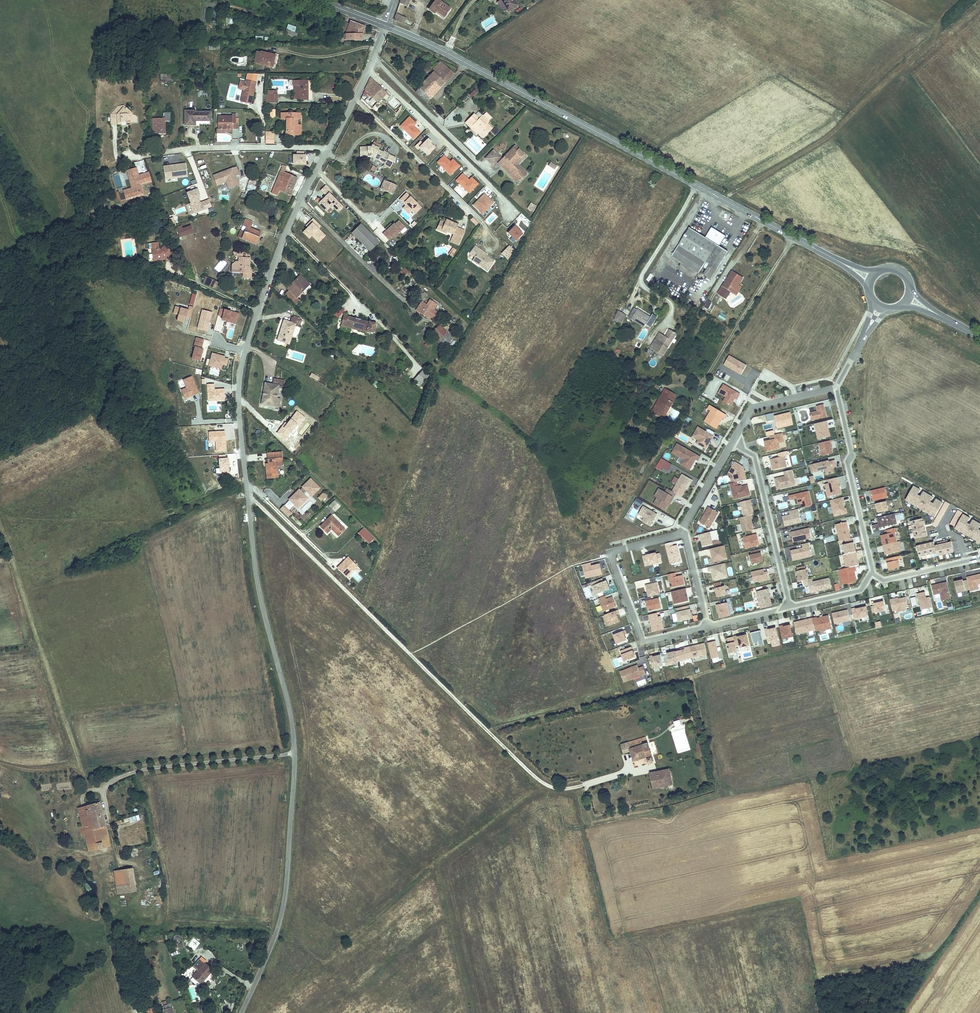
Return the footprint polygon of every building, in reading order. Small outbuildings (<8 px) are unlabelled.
[(426,7),(432,11),(433,10),(441,17),(449,8),(440,0),(433,0),(426,7)] [(498,0),(508,14),(518,6),(514,0),(498,0)] [(407,18),(397,13),(394,19),(404,24),(407,18)] [(343,35),(347,25),(342,23),(338,33),(343,35)] [(359,36),(362,28),(348,23),(347,25),(343,35),(359,36)] [(288,25),(285,35),(295,37),(298,27),(288,25)] [(269,66),(272,54),(254,50),(251,62),(269,66)] [(436,70),(431,75),(442,86),(456,71),(443,60),(435,69),(436,70)] [(395,76),(397,74),(388,66),(387,68),(395,76)] [(431,75),(422,86),(433,96),(442,86),(431,75)] [(289,79),(289,84),(295,84),(295,99),(305,99),(304,79),(289,79)] [(368,84),(363,97),(373,107),(387,92),(374,79),(369,85),(368,84)] [(250,89),(252,81),(251,81),(245,80),(241,80),(241,82),(236,81),(235,86),(237,89),(239,90),(237,102),(247,104),(250,91),(250,89)] [(422,86),(417,91),(428,101),(433,96),(422,86)] [(264,93),(262,93),(262,98),(266,98),(266,101),(273,101),(273,92),(264,93)] [(107,113),(107,120),(114,120),(114,122),(117,122),(118,123),(123,123),(123,124),(127,124),(127,120),(133,120),(133,116),(122,104),(115,104),(107,113)] [(209,112),(181,113),(182,126),(194,126),(194,121),(209,120),(209,112)] [(282,134),(294,134),(295,124),(295,118),(299,118),(299,112),(277,112),(277,118),(283,118),(282,134)] [(236,128),(235,122),(234,122),(233,117),(233,113),(229,114),(229,116),(216,116),(216,129),(230,128),(236,128)] [(150,120),(150,135),(163,135),(163,122),(167,122),(167,114),(163,115),(163,119),(150,120)] [(487,121),(481,115),(477,119),(472,114),(463,122),(469,128),(472,126),(478,131),(476,133),(479,136),(483,132),(485,134),(491,128),(485,123),(487,121)] [(413,140),(420,133),(414,127),(416,124),(409,116),(399,127),(413,140)] [(472,126),(469,128),(478,137),(479,136),(476,133),(478,131),(472,126)] [(263,133),(263,141),(271,141),(271,133),(263,133)] [(422,143),(420,141),(414,146),(426,157),(436,148),(427,139),(422,143)] [(379,154),(380,152),(376,150),(376,149),(369,145),(368,147),(357,147),(358,158),(368,158),(369,157),(376,161),(376,162),(381,165),(381,166),(387,169),(392,158),(386,155),(386,156),(383,154),(382,155),(379,154)] [(496,162),(500,166),(503,164),(514,175),(511,177),(517,182),(522,177),(518,172),(519,171),(512,164),(523,154),(518,149),(515,151),(511,147),(496,162)] [(499,156),(492,149),(484,157),(491,164),(499,156)] [(289,155),(289,165),(306,165),(306,151),(295,151),(295,155),(289,155)] [(526,173),(516,164),(524,156),(523,154),(512,164),(519,171),(518,172),(522,177),(526,173)] [(452,159),(450,161),(443,155),(436,163),(450,176),(460,166),(452,159)] [(165,181),(188,178),(186,163),(163,166),(165,181)] [(232,173),(235,172),(233,164),(210,173),(213,183),(223,179),(225,186),(235,182),(232,173)] [(514,175),(503,164),(500,166),(511,177),(514,175)] [(280,165),(273,183),(290,189),(294,177),(282,172),(283,167),(280,165)] [(123,190),(125,201),(145,196),(142,185),(152,183),(149,172),(139,174),(137,168),(126,171),(131,188),(123,190)] [(651,179),(657,182),(662,173),(657,170),(651,179)] [(471,177),(468,179),(462,173),(454,180),(469,194),(478,184),(471,177)] [(249,190),(254,177),(248,174),(243,188),(249,190)] [(390,195),(394,186),(384,182),(382,187),(379,185),(377,189),(390,195)] [(290,189),(273,183),(269,194),(275,197),(277,191),(287,195),(290,189)] [(344,207),(330,194),(333,191),(326,185),(320,191),(325,196),(318,204),(327,212),(332,207),(339,213),(344,207)] [(193,214),(212,208),(209,199),(201,202),(197,189),(186,192),(193,214)] [(404,206),(401,208),(408,215),(411,212),(415,215),(421,208),(405,193),(398,200),(404,206)] [(482,215),(494,203),(484,193),(472,206),(482,215)] [(238,228),(236,235),(255,242),(260,229),(252,227),(254,220),(242,216),(240,222),(244,223),(242,229),(238,228)] [(475,222),(469,216),(467,218),(473,224),(475,222)] [(452,228),(453,226),(454,223),(441,218),(440,221),(437,228),(443,230),(449,233),(447,239),(455,242),(460,232),(452,228)] [(398,219),(386,230),(382,225),(375,230),(383,239),(385,237),(389,242),(406,228),(398,219)] [(437,228),(440,221),(436,219),(432,227),(442,232),(443,230),(437,228)] [(362,224),(353,233),(371,250),(380,241),(362,224)] [(177,236),(189,232),(187,226),(179,229),(178,226),(174,227),(177,236)] [(516,242),(523,233),(513,226),(506,235),(516,242)] [(705,237),(688,227),(678,244),(706,260),(711,263),(704,275),(711,279),(728,250),(719,245),(725,234),(712,226),(705,237)] [(165,258),(168,253),(158,247),(155,251),(154,243),(142,244),(143,250),(149,249),(149,259),(154,258),(155,261),(161,260),(162,258),(163,257),(165,258)] [(490,260),(483,254),(482,255),(480,254),(481,253),(477,250),(477,249),(471,244),(466,252),(468,253),(472,256),(469,260),(483,270),(490,260)] [(505,258),(511,249),(506,244),(498,252),(505,258)] [(671,257),(698,273),(706,260),(678,244),(671,257)] [(250,267),(250,258),(248,258),(248,254),(245,252),(237,252),(237,257),(240,257),(239,262),(236,262),(233,266),(233,274),(244,274),(244,280),(251,280),(252,274),(250,274),(250,271),(248,270),(248,267),(250,267)] [(725,298),(728,292),(730,288),(732,289),(734,285),(736,286),(742,277),(732,271),(718,293),(725,298)] [(290,289),(285,294),(297,306),(301,302),(297,297),(309,285),(299,274),(287,286),(290,289)] [(202,282),(214,288),(216,283),(213,282),(212,279),(205,276),(202,282)] [(730,288),(728,292),(732,294),(736,286),(734,285),(732,289),(730,288)] [(427,311),(430,307),(431,308),(435,303),(428,298),(424,303),(420,299),(413,308),(425,317),(426,314),(428,312),(427,311)] [(175,306),(173,315),(177,316),(176,322),(185,324),(189,310),(175,306)] [(430,317),(435,311),(431,308),(430,307),(427,311),(428,312),(426,314),(430,317)] [(649,316),(636,308),(631,316),(644,324),(649,316)] [(208,332),(213,312),(202,309),(197,329),(208,332)] [(221,321),(237,324),(239,313),(219,309),(218,316),(221,317),(221,321)] [(620,309),(613,320),(619,324),(620,320),(622,321),(626,313),(620,309)] [(370,333),(373,323),(365,321),(355,319),(355,320),(353,320),(353,318),(344,316),(344,315),(340,314),(339,320),(342,321),(341,327),(362,332),(363,331),(370,333)] [(280,322),(275,341),(287,344),(292,326),(298,327),(299,321),(288,318),(287,324),(280,322)] [(430,331),(443,344),(449,338),(436,324),(430,331)] [(658,354),(673,332),(666,328),(662,335),(661,334),(656,331),(651,339),(655,342),(650,349),(658,354)] [(191,360),(200,362),(206,339),(197,337),(191,360)] [(650,349),(655,342),(651,339),(646,346),(650,349)] [(222,370),(223,365),(227,366),(229,358),(211,353),(208,366),(222,370)] [(739,374),(745,364),(728,355),(722,364),(739,374)] [(420,381),(429,371),(423,366),(414,376),(420,381)] [(172,380),(176,391),(179,390),(180,392),(188,389),(183,376),(172,380)] [(261,391),(259,391),(256,404),(270,407),(275,388),(279,388),(281,381),(270,378),(269,384),(262,382),(261,391)] [(735,399),(738,393),(721,384),(717,392),(724,396),(721,401),(729,405),(733,398),(735,399)] [(196,404),(201,405),(205,389),(200,388),(196,404)] [(205,389),(201,405),(207,407),(208,404),(225,409),(228,396),(205,389)] [(661,402),(658,400),(652,410),(661,415),(666,405),(670,407),(674,401),(670,398),(672,395),(664,390),(662,394),(664,395),(661,402)] [(825,416),(822,403),(815,405),(816,410),(809,412),(810,419),(825,416)] [(723,418),(725,414),(708,405),(706,409),(709,410),(710,411),(707,417),(706,416),(703,421),(715,428),(717,424),(716,424),(720,417),(721,417),(723,418)] [(673,409),(669,416),(676,420),(680,412),(673,409)] [(829,436),(825,420),(813,423),(817,439),(829,436)] [(704,448),(714,432),(706,428),(704,431),(696,427),(691,436),(697,439),(700,441),(698,445),(704,448)] [(782,433),(769,435),(770,441),(764,441),(765,452),(779,450),(778,443),(783,443),(782,433)] [(831,453),(828,440),(817,442),(820,455),(831,453)] [(699,456),(676,443),(670,452),(682,459),(679,464),(687,468),(693,458),(694,459),(696,460),(699,456)] [(265,466),(263,466),(263,477),(274,476),(273,465),(279,464),(278,451),(264,452),(265,466)] [(769,460),(773,472),(787,468),(784,456),(769,460)] [(666,460),(660,457),(656,464),(662,467),(666,460)] [(831,467),(834,466),(833,460),(827,461),(827,460),(809,464),(811,472),(824,468),(825,474),(833,472),(831,467)] [(745,479),(742,466),(733,461),(727,472),(731,474),(733,482),(735,481),(745,479)] [(794,484),(790,469),(783,471),(784,476),(784,477),(781,478),(781,476),(774,478),(776,489),(794,484)] [(685,489),(688,483),(689,484),(691,480),(681,474),(671,491),(675,493),(680,496),(685,489)] [(839,493),(836,476),(827,479),(827,482),(824,483),(827,496),(839,493)] [(316,486),(307,477),(302,482),(303,484),(297,489),(296,488),(286,497),(294,505),(304,496),(300,492),(303,489),(307,493),(308,494),(316,486)] [(748,494),(746,485),(740,486),(740,484),(736,485),(735,481),(733,482),(729,483),(732,498),(748,494)] [(886,496),(883,486),(869,490),(871,500),(886,496)] [(938,528),(949,504),(945,501),(944,502),(912,487),(904,503),(934,517),(930,524),(938,528)] [(667,504),(671,496),(673,497),(675,493),(671,491),(666,488),(664,492),(661,490),(656,497),(653,504),(664,510),(667,504)] [(318,499),(324,493),(321,490),(315,496),(318,499)] [(811,505),(807,490),(787,495),(788,499),(795,497),(797,503),(800,502),(801,507),(811,505)] [(843,508),(841,501),(843,500),(842,496),(829,499),(833,515),(845,512),(844,507),(843,508)] [(331,499),(326,505),(332,511),(337,505),(331,499)] [(753,513),(749,499),(739,502),(743,516),(750,514),(753,513)] [(310,500),(300,510),(303,513),(313,504),(310,500)] [(887,509),(885,500),(874,503),(875,507),(876,507),(876,508),(877,512),(887,509)] [(288,511),(280,503),(277,507),(285,515),(288,511)] [(649,525),(656,514),(642,506),(638,514),(643,517),(641,521),(649,525)] [(708,527),(717,512),(707,506),(699,522),(708,527)] [(797,508),(788,510),(789,514),(781,516),(784,525),(800,521),(797,508)] [(979,544),(979,524),(957,511),(948,526),(979,544)] [(894,513),(875,517),(877,523),(871,525),(872,530),(878,529),(878,527),(896,523),(894,513)] [(752,529),(750,519),(751,518),(750,514),(743,516),(738,517),(742,532),(752,529)] [(327,516),(318,526),(323,531),(327,528),(334,534),(340,528),(327,516)] [(911,530),(914,540),(926,537),(921,519),(908,522),(910,530),(911,530)] [(849,538),(845,521),(834,524),(838,540),(844,539),(849,538)] [(364,527),(358,533),(361,535),(359,537),(368,546),(375,538),(364,527)] [(810,537),(808,527),(790,532),(792,541),(810,537)] [(895,541),(893,531),(896,531),(895,527),(885,529),(886,533),(881,534),(881,536),(880,536),(882,544),(895,541)] [(717,539),(715,530),(698,534),(701,546),(711,544),(710,540),(717,539)] [(744,548),(758,544),(756,533),(741,537),(744,548)] [(918,560),(954,554),(951,539),(916,545),(918,560)] [(900,550),(898,540),(895,541),(882,544),(883,548),(884,550),(883,550),(884,554),(900,550)] [(845,543),(842,544),(844,553),(854,551),(852,541),(851,542),(845,543)] [(681,561),(676,545),(673,546),(672,542),(665,544),(670,564),(681,561)] [(801,547),(789,550),(792,560),(811,555),(807,542),(800,543),(801,547)] [(725,558),(722,545),(709,548),(712,561),(725,558)] [(762,560),(759,548),(749,550),(750,554),(749,555),(751,563),(762,560)] [(858,564),(854,551),(844,553),(842,554),(845,567),(853,565),(858,564)] [(661,564),(660,553),(643,555),(644,566),(653,565),(653,568),(658,567),(658,564),(661,564)] [(898,566),(897,559),(900,558),(899,554),(885,558),(888,569),(898,566)] [(346,578),(357,566),(347,557),(336,569),(346,578)] [(599,574),(597,566),(589,568),(588,563),(579,565),(583,578),(599,574)] [(630,565),(633,575),(641,572),(638,563),(630,565)] [(725,576),(722,563),(706,566),(707,571),(710,570),(712,579),(725,576)] [(855,578),(853,571),(854,570),(853,565),(845,567),(838,569),(841,583),(854,581),(855,578)] [(768,578),(767,571),(763,572),(762,568),(750,571),(753,582),(768,578)] [(807,578),(805,568),(795,570),(797,576),(796,577),(797,581),(807,578)] [(682,584),(680,574),(673,576),(672,572),(665,574),(668,587),(682,584)] [(971,575),(971,576),(970,577),(969,575),(965,576),(966,579),(968,587),(968,590),(977,588),(976,583),(979,582),(979,573),(971,575)] [(606,581),(603,582),(602,578),(590,583),(594,596),(610,591),(606,581)] [(964,588),(962,580),(961,579),(953,581),(956,592),(964,590),(964,588)] [(949,598),(946,581),(939,582),(940,584),(938,584),(938,583),(930,585),(932,594),(939,592),(941,600),(949,598)] [(657,594),(655,582),(643,585),(645,597),(657,594)] [(716,599),(726,597),(724,586),(721,587),(720,582),(714,583),(716,599)] [(686,600),(683,588),(669,591),(672,604),(686,600)] [(729,589),(730,593),(735,592),(736,596),(740,595),(739,588),(729,589)] [(770,605),(767,588),(755,591),(759,608),(770,605)] [(931,606),(929,596),(925,597),(924,597),(923,595),(924,595),(923,591),(916,592),(920,609),(931,606)] [(617,615),(624,612),(617,595),(612,597),(617,608),(615,609),(617,615)] [(612,606),(608,597),(603,599),(601,596),(594,599),(599,611),(612,606)] [(659,608),(657,598),(643,601),(645,611),(659,608)] [(897,599),(889,601),(892,611),(897,610),(898,613),(905,611),(904,608),(907,608),(905,598),(897,600),(897,599)] [(885,609),(882,600),(873,603),(874,604),(870,605),(872,612),(885,609)] [(729,615),(726,602),(715,604),(718,618),(729,615)] [(690,618),(688,609),(687,610),(686,605),(674,608),(676,617),(680,616),(681,620),(690,618)] [(867,615),(865,606),(855,608),(855,607),(850,608),(853,618),(867,615)] [(849,619),(846,609),(831,613),(833,623),(849,619)] [(615,622),(613,615),(615,614),(614,610),(601,615),(605,626),(615,622)] [(661,629),(658,616),(655,616),(654,613),(646,614),(650,632),(661,629)] [(672,627),(671,620),(667,621),(665,614),(660,615),(663,629),(672,627)] [(831,628),(828,615),(822,616),(819,617),(816,617),(812,617),(814,629),(815,630),(818,629),(819,631),(831,628)] [(814,629),(812,617),(792,622),(795,633),(814,629)] [(782,639),(792,638),(791,625),(781,626),(782,639)] [(751,632),(753,643),(758,642),(759,646),(771,644),(772,648),(780,646),(778,636),(781,635),(779,627),(751,632)] [(623,641),(621,636),(623,635),(621,631),(610,635),(613,644),(623,641)] [(749,645),(747,635),(740,636),(736,637),(736,636),(732,637),(734,646),(738,645),(739,647),(749,645)] [(734,646),(732,637),(725,638),(727,643),(725,644),(728,653),(735,652),(734,646)] [(721,658),(720,651),(716,652),(713,641),(706,643),(710,659),(717,657),(717,659),(721,658)] [(632,658),(628,647),(617,651),(621,662),(632,658)] [(690,658),(688,647),(683,648),(684,649),(673,652),(675,661),(690,658)] [(673,652),(665,653),(666,657),(662,658),(664,666),(676,663),(675,661),(673,652)] [(650,668),(661,665),(658,654),(654,655),(654,656),(648,658),(650,668)] [(621,682),(639,675),(639,676),(644,675),(641,667),(636,669),(635,665),(618,672),(621,682)] [(648,733),(623,739),(625,751),(631,749),(633,758),(646,755),(648,760),(654,759),(648,733)] [(670,764),(632,772),(635,790),(674,782),(670,764)] [(74,806),(79,824),(82,835),(85,850),(107,844),(97,800),(74,806)] [(128,866),(112,868),(115,884),(131,882),(128,866)] [(194,972),(189,978),(198,984),(208,971),(200,965),(202,963),(197,959),(189,968),(194,972)] [(189,978),(187,980),(186,982),(194,989),(195,988),(198,984),(189,978)] [(148,1012),(149,1012),(155,1011),(154,1005),(146,1008),(148,1012)]
